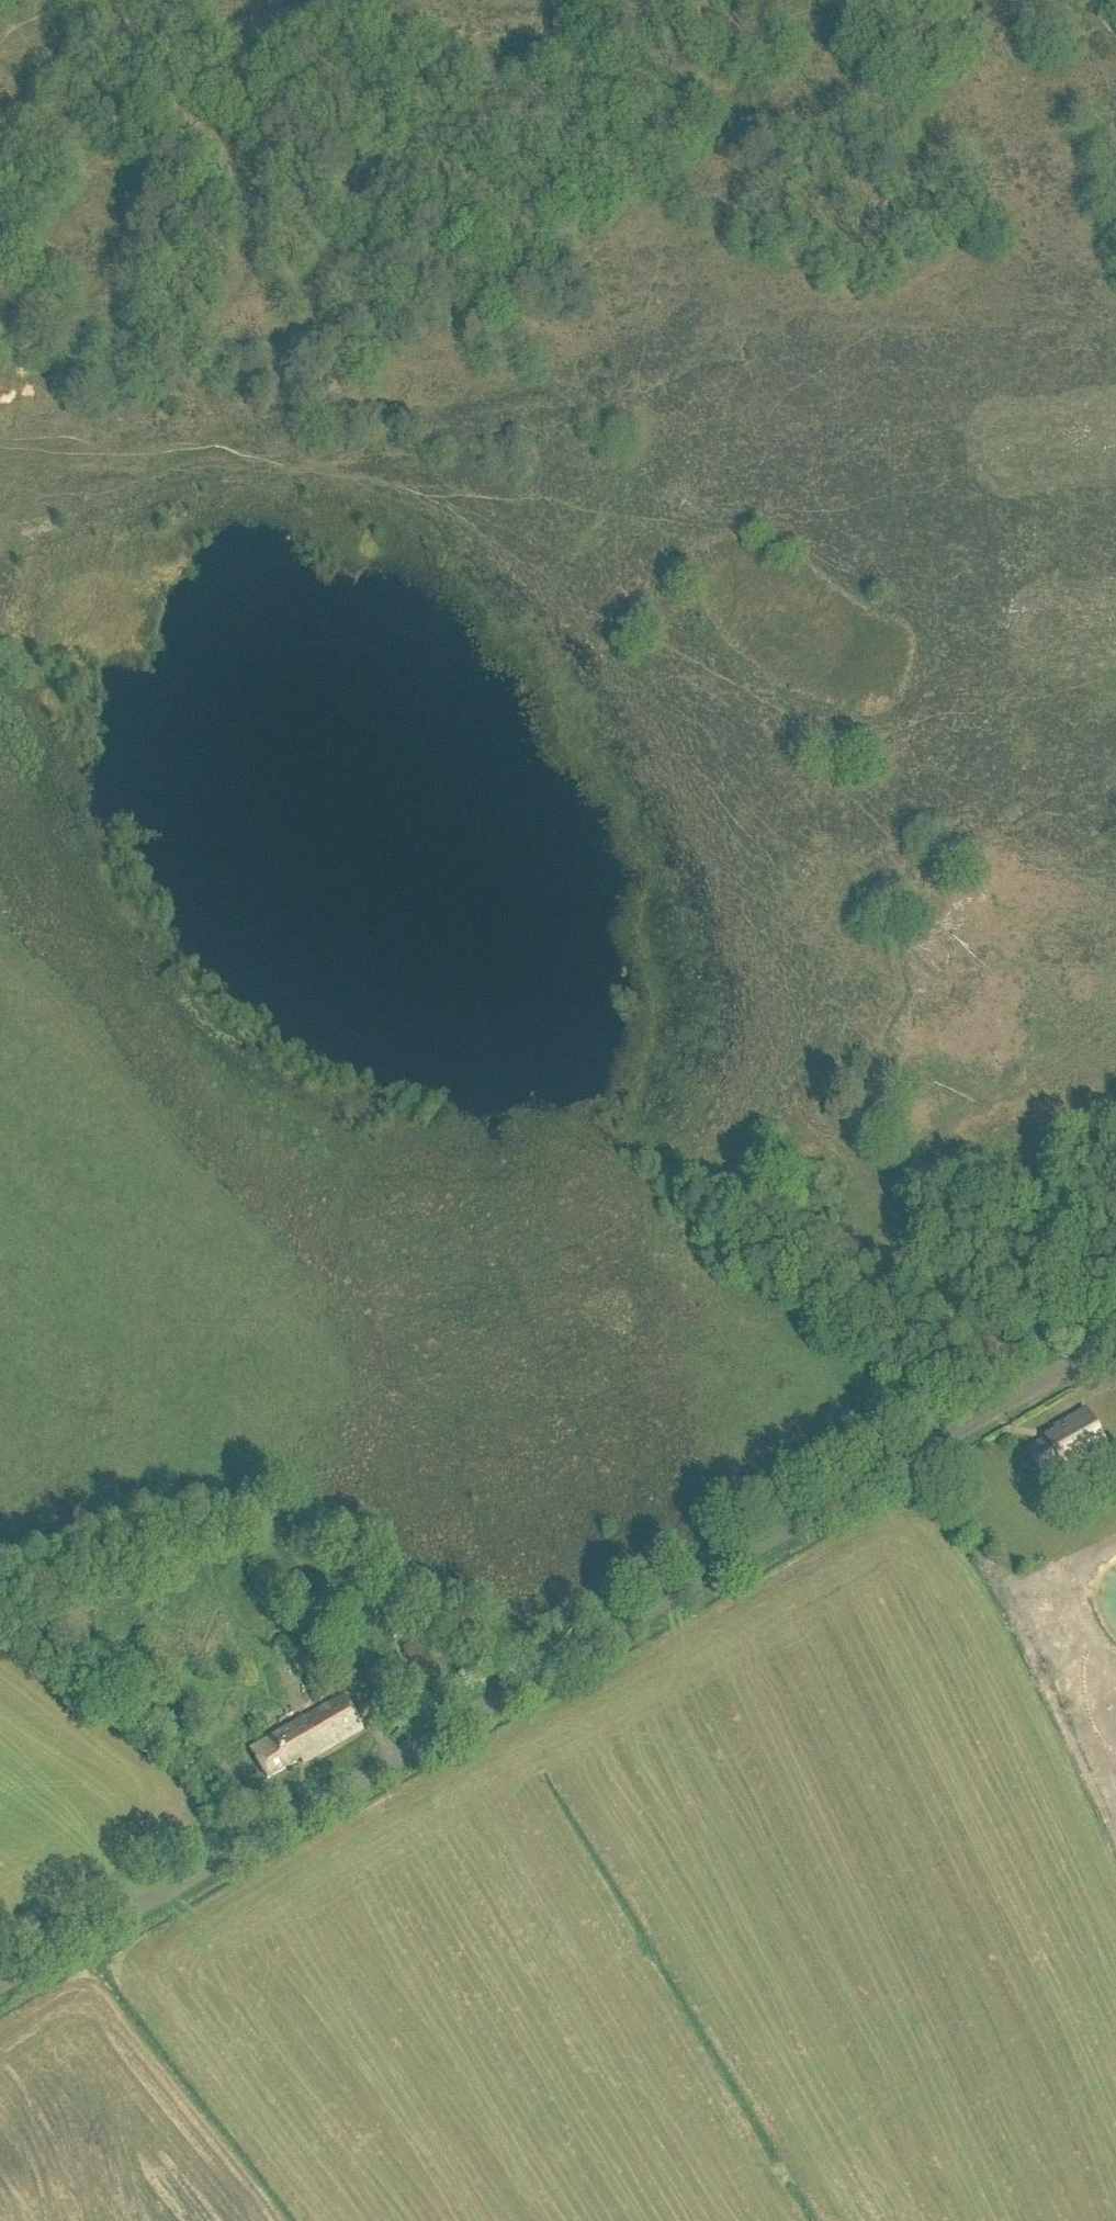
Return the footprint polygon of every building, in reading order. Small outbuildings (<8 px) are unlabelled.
[(1049,1487),(1067,1475),(1065,1472),(1106,1447),(1085,1413),(1056,1431),(1058,1434),(1028,1452),(1049,1487)] [(423,1691),(449,1676),(427,1636),(400,1651),(423,1691)] [(267,1780),(318,1752),(320,1756),(361,1733),(343,1700),(251,1752),(267,1780)]
